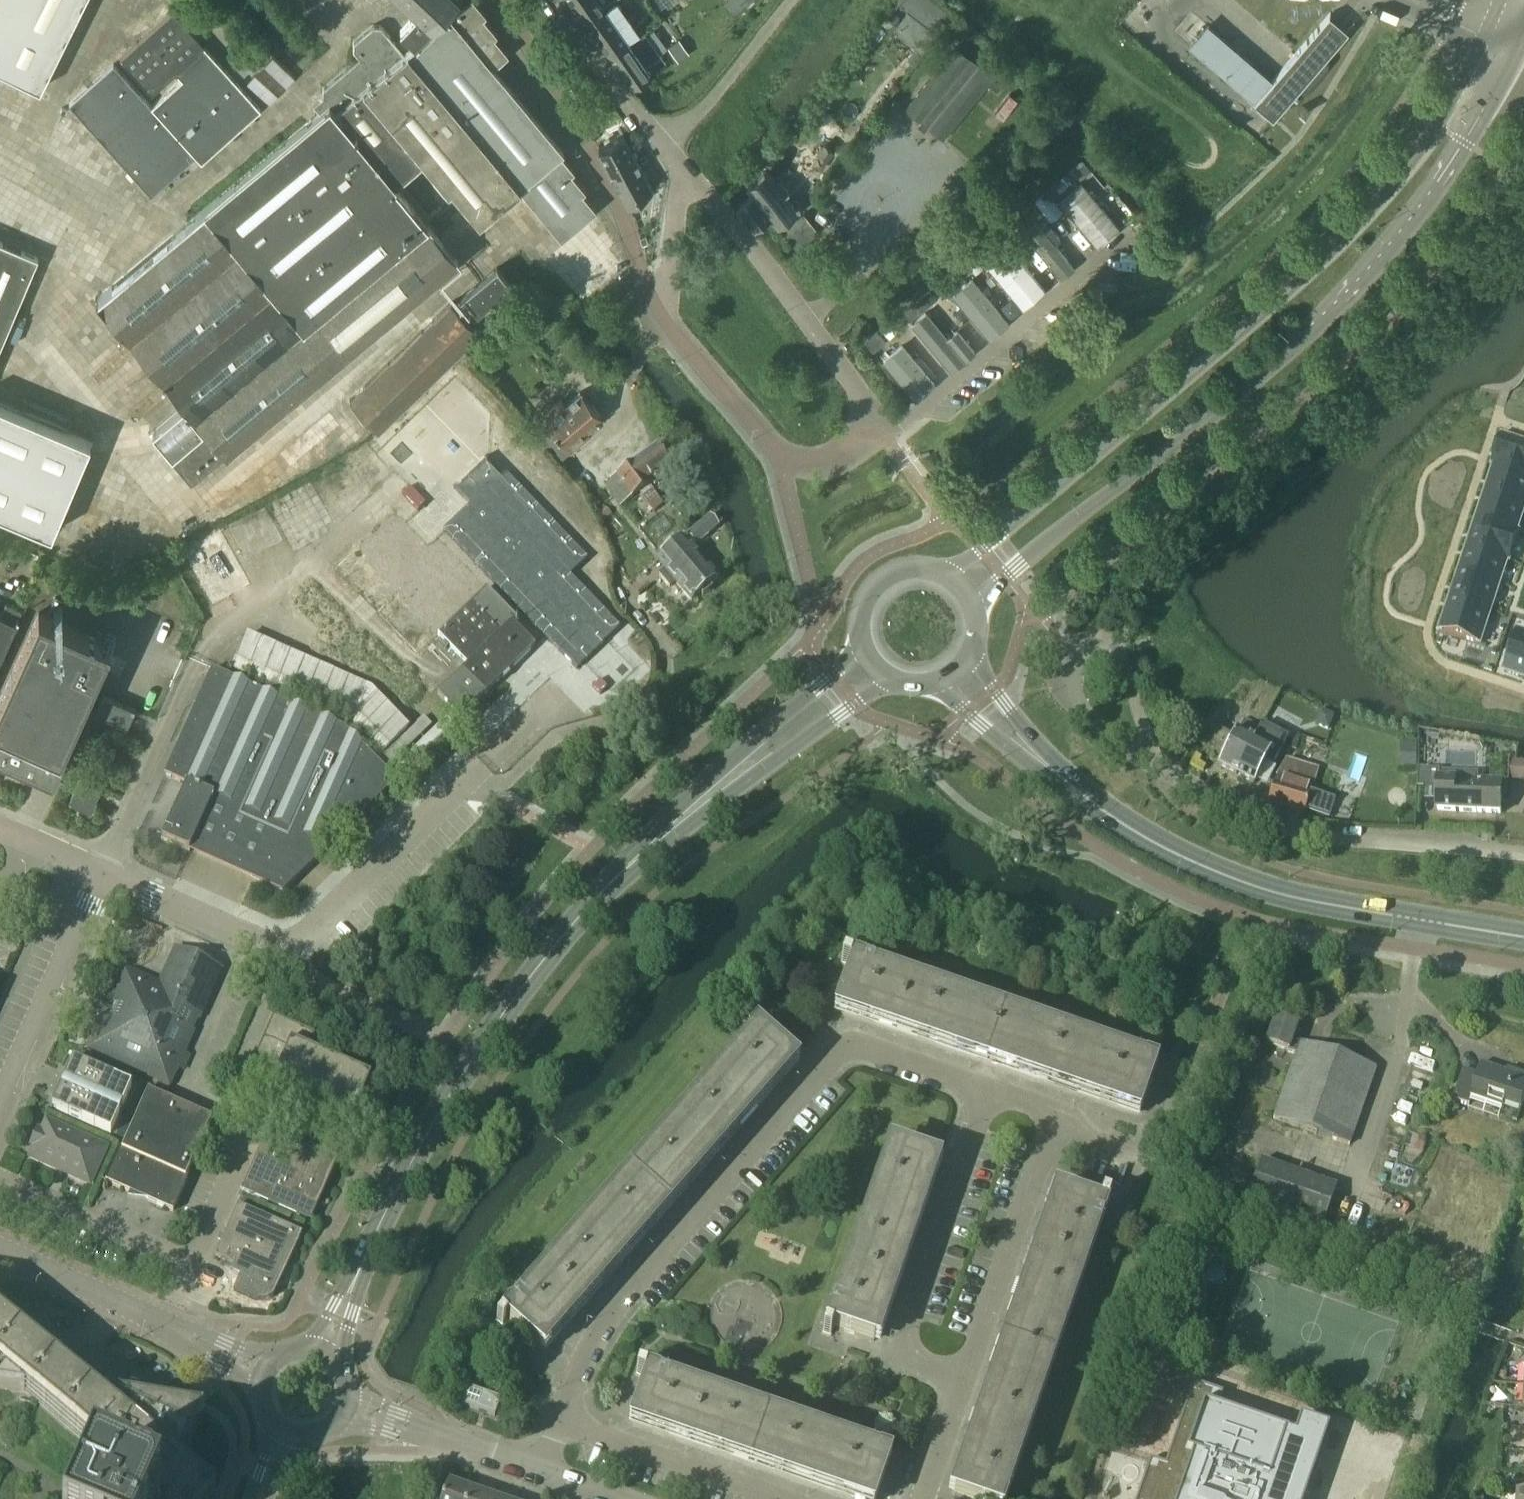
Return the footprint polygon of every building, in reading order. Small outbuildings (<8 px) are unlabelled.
[(83,0),(0,0),(0,69),(39,88),(83,0)] [(394,184),(422,160),(447,190),(450,187),(478,221),(518,187),(561,238),(596,209),(582,192),(585,189),(571,172),(573,170),(560,153),(563,150),(492,66),(508,53),(494,37),(497,34),(482,17),(486,14),(474,0),(466,0),(404,52),(381,25),(373,24),(354,41),(353,49),(360,57),(323,87),(323,95),(313,103),(319,111),(97,298),(208,430),(172,460),(191,482),(458,259),(394,184)] [(418,11),(401,29),(414,41),(431,23),(432,24),(455,0),(406,0),(418,11)] [(599,0),(572,0),(587,23),(606,10),(605,9),(604,10),(598,1),(599,0)] [(901,2),(937,30),(950,14),(931,0),(903,0),(901,2)] [(623,36),(610,17),(619,10),(614,3),(605,9),(606,10),(587,23),(609,54),(636,34),(633,29),(623,36)] [(172,10),(119,57),(151,93),(168,78),(165,74),(172,68),(181,78),(151,105),(196,155),(195,155),(201,161),(260,108),(204,46),(172,10)] [(1331,12),(1330,11),(1250,103),(1252,105),(1276,78),(1287,88),(1285,91),(1285,92),(1285,95),(1288,99),(1290,100),(1292,101),(1296,101),(1298,99),(1326,66),(1327,63),(1327,59),(1325,57),(1322,55),(1343,29),(1328,16),(1331,12)] [(636,34),(609,54),(632,86),(653,71),(659,66),(660,66),(666,62),(642,30),(636,34)] [(678,39),(668,47),(677,60),(687,53),(678,39)] [(943,139),(987,83),(997,91),(1003,84),(994,77),(996,73),(987,66),(984,69),(955,46),(905,108),(943,139)] [(1232,48),(1217,66),(1226,74),(1242,56),(1232,48)] [(151,105),(113,63),(69,103),(151,195),(195,155),(196,155),(151,105)] [(994,112),(1002,118),(1017,99),(1009,93),(994,112)] [(809,134),(801,127),(792,138),(801,144),(809,134)] [(638,159),(623,132),(598,145),(613,172),(638,159)] [(823,144),(816,153),(825,160),(832,151),(823,144)] [(652,186),(638,159),(613,172),(627,199),(652,186)] [(765,171),(747,186),(753,193),(736,207),(754,229),(771,215),(777,223),(796,208),(765,171)] [(1057,197),(1069,187),(1060,176),(1048,186),(1057,197)] [(1120,228),(1088,191),(1078,199),(1073,194),(1063,203),(1099,246),(1120,228)] [(1033,217),(1024,207),(1011,217),(1012,217),(1020,228),(1033,217)] [(1061,277),(1075,265),(1057,243),(1062,239),(1053,228),(1048,232),(1039,221),(1025,232),(1061,277)] [(996,248),(987,238),(987,237),(974,248),(975,248),(983,258),(996,248)] [(20,300),(32,305),(47,268),(36,264),(39,257),(0,241),(0,348),(20,300)] [(1024,308),(1045,290),(1014,252),(1003,261),(997,253),(986,261),(1023,306),(1024,308)] [(950,268),(938,279),(947,289),(948,288),(959,279),(972,268),(963,258),(950,269),(950,268)] [(989,337),(1009,321),(975,281),(956,297),(989,337)] [(910,320),(936,298),(927,288),(913,299),(901,309),(901,310),(910,320)] [(380,425),(459,348),(478,330),(450,301),(353,397),(380,425)] [(950,371),(975,350),(957,328),(948,336),(928,312),(912,325),(950,371)] [(905,323),(897,313),(885,324),(893,334),(905,323)] [(885,341),(877,330),(876,330),(864,340),(864,341),(873,351),(885,341)] [(936,383),(903,341),(879,360),(912,401),(936,383)] [(586,429),(601,416),(580,391),(565,404),(561,399),(531,426),(559,459),(590,433),(586,429)] [(52,533),(91,441),(0,402),(0,511),(52,533)] [(170,458),(203,430),(183,405),(149,434),(170,458)] [(1492,465),(1523,475),(1523,444),(1502,436),(1492,465)] [(646,481),(649,479),(652,482),(655,480),(654,479),(670,467),(655,448),(604,486),(621,507),(640,493),(655,513),(664,505),(649,486),(650,486),(646,481)] [(587,559),(487,454),(453,488),(470,506),(443,531),(576,670),(602,646),(602,645),(619,628),(570,576),(587,559)] [(1485,493),(1523,505),(1523,475),(1492,465),(1492,466),(1494,466),(1485,493)] [(1476,520),(1519,534),(1519,533),(1517,533),(1523,512),(1523,505),(1485,493),(1476,520)] [(695,545),(717,526),(709,517),(687,535),(695,545)] [(1476,520),(1467,547),(1510,561),(1519,534),(1476,520)] [(1467,547),(1459,571),(1500,585),(1507,562),(1509,562),(1510,561),(1467,547)] [(717,580),(690,549),(658,576),(669,588),(675,583),(691,602),(717,580)] [(1459,571),(1450,599),(1491,612),(1500,585),(1459,571)] [(515,619),(487,591),(478,599),(440,638),(467,666),(438,695),(462,719),(536,647),(512,622),(515,619)] [(1450,599),(1439,632),(1480,645),(1491,612),(1450,599)] [(22,610),(6,602),(1,614),(0,614),(0,660),(22,610)] [(111,644),(39,612),(0,700),(0,756),(54,780),(68,747),(65,746),(111,644)] [(1504,672),(1523,679),(1523,634),(1517,631),(1504,672)] [(380,793),(392,781),(396,785),(397,783),(345,730),(213,670),(165,777),(187,786),(162,841),(189,853),(191,848),(254,876),(251,881),(283,894),(352,827),(348,824),(380,793)] [(127,727),(135,709),(103,695),(95,712),(127,727)] [(1319,712),(1315,722),(1317,726),(1327,730),(1332,717),(1319,712)] [(1235,730),(1218,766),(1252,785),(1264,763),(1271,767),(1278,754),(1286,740),(1260,725),(1258,729),(1242,720),(1236,731),(1235,730)] [(1403,745),(1402,766),(1416,767),(1417,746),(1403,745)] [(107,772),(115,752),(105,748),(97,767),(107,772)] [(1273,785),(1267,804),(1288,810),(1302,815),(1303,814),(1312,784),(1316,769),(1287,760),(1279,774),(1273,785)] [(1419,772),(1419,790),(1426,790),(1425,802),(1437,803),(1437,811),(1501,814),(1502,782),(1477,781),(1477,787),(1457,786),(1457,780),(1438,779),(1438,773),(1419,772)] [(90,809),(98,791),(100,786),(80,777),(70,799),(90,809)] [(172,1083),(221,972),(176,952),(160,989),(125,974),(112,1003),(101,998),(94,1014),(105,1018),(92,1049),(172,1083)] [(1003,1018),(972,1007),(862,969),(864,963),(851,959),(835,1007),(988,1060),(1003,1018)] [(1349,1146),(1376,1070),(1300,1043),(1300,1045),(1292,1042),(1298,1025),(1275,1017),(1266,1044),(1296,1055),(1274,1119),(1349,1146)] [(371,1078),(308,1050),(315,1036),(274,1018),(252,1068),(244,1064),(233,1089),(306,1122),(312,1108),(350,1125),(371,1078)] [(1143,1066),(1131,1062),(1003,1018),(988,1060),(1141,1113),(1158,1065),(1145,1060),(1143,1066)] [(689,1180),(752,1107),(795,1059),(756,1024),(747,1034),(752,1039),(633,1175),(667,1205),(689,1180)] [(110,1134),(131,1087),(72,1061),(52,1108),(110,1134)] [(1523,1102),(1523,1074),(1515,1071),(1514,1073),(1483,1062),(1479,1074),(1464,1069),(1454,1100),(1469,1105),(1472,1097),(1504,1108),(1506,1103),(1522,1109),(1523,1102)] [(242,1098),(209,1084),(199,1106),(232,1120),(242,1098)] [(186,1179),(212,1120),(148,1092),(123,1150),(121,1149),(106,1182),(174,1212),(188,1180),(186,1179)] [(89,1184),(105,1149),(47,1123),(42,1133),(41,1133),(34,1148),(36,1148),(31,1158),(89,1184)] [(309,1219),(334,1161),(271,1134),(246,1191),(309,1219)] [(873,1343),(936,1159),(893,1144),(834,1315),(827,1313),(820,1335),(830,1338),(833,1329),(873,1343)] [(540,1349),(625,1252),(646,1228),(667,1205),(633,1175),(514,1310),(509,1306),(501,1315),(540,1349)] [(1050,1358),(1081,1266),(1097,1218),(1103,1220),(1107,1207),(1108,1207),(1111,1198),(1102,1195),(1099,1204),(1058,1190),(1006,1343),(1050,1358)] [(239,1206),(236,1211),(216,1257),(234,1265),(232,1271),(253,1280),(255,1275),(272,1282),(294,1230),(239,1206)] [(267,1306),(277,1284),(260,1277),(257,1285),(261,1286),(254,1301),(267,1306)] [(216,1495),(180,1465),(203,1414),(156,1406),(94,1396),(0,1319),(0,1390),(25,1394),(37,1404),(5,1474),(6,1475),(0,1489),(0,1498),(213,1498),(216,1495)] [(1029,1419),(1050,1358),(1006,1343),(953,1495),(964,1498),(1005,1498),(1001,1498),(1029,1419)] [(767,1419),(736,1408),(657,1381),(659,1375),(646,1370),(629,1419),(752,1462),(767,1419)] [(1192,1384),(1164,1465),(1149,1460),(1136,1498),(1303,1498),(1304,1497),(1307,1498),(1331,1430),(1299,1419),(1293,1435),(1216,1409),(1222,1394),(1192,1384)] [(500,1400),(479,1392),(471,1389),(467,1388),(460,1405),(479,1412),(486,1414),(494,1417),(500,1400)] [(892,1455),(879,1450),(877,1457),(767,1419),(752,1462),(861,1498),(877,1498),(892,1455)] [(472,1492),(449,1484),(443,1498),(469,1498),(472,1492)]
